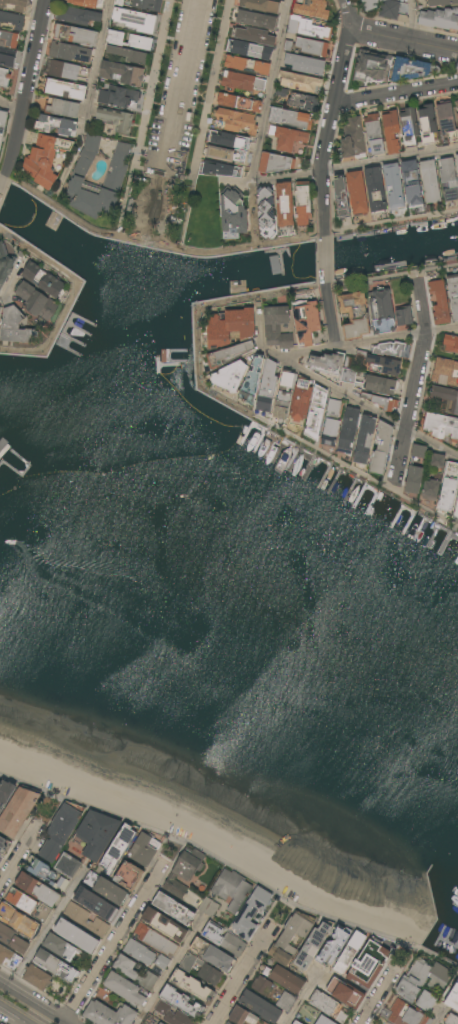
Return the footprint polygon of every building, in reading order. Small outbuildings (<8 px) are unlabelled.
[(24,13),(0,8),(0,0),(29,0),(27,7),(25,7),(24,13)] [(67,3),(68,0),(106,0),(103,11),(67,3)] [(114,5),(115,0),(163,0),(161,12),(123,4),(123,7),(120,7),(119,11),(114,9),(115,5),(114,5)] [(239,3),(240,0),(269,0),(269,1),(280,3),(278,15),(240,7),(241,3),(239,3)] [(303,5),(304,0),(325,0),(325,1),(327,2),(325,10),(330,11),(328,20),(322,19),(322,18),(310,16),(293,13),(295,3),(303,5)] [(366,12),(362,0),(391,0),(400,2),(397,20),(379,17),(381,2),(376,4),(378,8),(366,12)] [(57,20),(55,19),(56,12),(59,12),(60,5),(86,11),(86,9),(104,13),(102,22),(90,20),(88,27),(57,20)] [(453,14),(457,15),(457,30),(450,28),(449,31),(434,27),(434,28),(431,28),(425,26),(418,24),(420,16),(418,16),(418,12),(421,12),(421,11),(428,12),(428,10),(436,12),(436,10),(444,11),(445,9),(448,8),(451,9),(454,11),(453,14)] [(153,17),(150,30),(132,26),(132,23),(120,20),(122,10),(153,17)] [(279,18),(276,31),(237,22),(239,10),(279,18)] [(1,22),(0,27),(0,11),(25,16),(22,32),(14,30),(15,25),(1,22)] [(300,22),(298,22),(296,35),(287,33),(291,15),(301,17),(301,18),(312,21),(311,25),(324,28),(325,24),(333,26),(330,41),(323,39),(298,34),(300,22)] [(99,32),(96,47),(92,46),(92,48),(80,45),(80,44),(54,38),(55,33),(55,30),(54,29),(55,23),(57,24),(57,23),(99,32)] [(257,44),(258,42),(235,38),(236,28),(243,29),(244,28),(248,29),(248,27),(265,31),(264,32),(268,33),(268,35),(276,37),(274,47),(257,44)] [(6,40),(0,39),(0,30),(19,34),(16,49),(5,46),(6,40)] [(123,45),(122,46),(108,43),(108,42),(106,41),(109,30),(125,33),(123,43),(128,44),(130,34),(154,39),(151,51),(123,45)] [(329,43),(326,58),(301,53),(301,49),(294,48),(297,37),(329,43)] [(229,40),(234,41),(234,40),(274,49),(272,61),(270,60),(270,61),(262,60),(262,59),(248,56),(247,56),(231,53),(231,52),(227,51),(229,40)] [(286,40),(295,42),(293,53),(284,52),(286,40)] [(93,49),(91,63),(90,63),(90,65),(49,57),(52,41),(93,49)] [(149,54),(147,66),(127,61),(128,57),(106,53),(108,45),(149,54)] [(4,66),(0,65),(0,49),(17,52),(16,54),(17,54),(17,57),(16,57),(15,61),(7,60),(6,63),(5,63),(4,66)] [(353,80),(355,70),(357,70),(359,60),(358,60),(360,50),(363,50),(370,51),(369,55),(387,59),(386,59),(392,61),(393,58),(396,58),(396,57),(432,64),(432,65),(438,66),(441,69),(440,73),(388,82),(391,66),(388,66),(387,72),(385,71),(383,81),(380,80),(380,81),(373,80),(374,79),(371,78),(369,78),(367,77),(366,83),(353,80)] [(326,61),(323,77),(292,70),(293,66),(284,64),(286,53),(326,61)] [(271,64),(269,76),(259,74),(260,72),(255,71),(254,73),(225,67),(228,55),(271,64)] [(81,66),(91,69),(88,81),(86,80),(87,78),(79,77),(77,82),(48,75),(50,66),(47,65),(48,60),(51,60),(51,59),(81,66)] [(145,69),(141,87),(125,84),(124,85),(120,84),(121,83),(120,83),(120,80),(121,80),(122,76),(114,74),(113,80),(106,79),(106,80),(101,79),(102,78),(99,77),(103,60),(145,69)] [(7,90),(0,88),(0,68),(9,70),(8,74),(12,75),(11,79),(10,79),(7,90)] [(256,77),(256,78),(266,80),(264,91),(253,89),(253,92),(251,91),(251,92),(234,88),(233,94),(224,92),(225,87),(222,86),(225,70),(256,77)] [(323,80),(321,87),(320,87),(318,95),(289,88),(289,87),(278,85),(281,71),(323,80)] [(47,93),(47,95),(44,94),(46,85),(44,85),(45,78),(47,79),(48,77),(50,78),(73,83),(73,81),(85,84),(85,86),(88,87),(85,102),(47,93)] [(100,89),(108,91),(109,85),(140,92),(136,110),(97,102),(100,89)] [(246,98),(247,97),(255,98),(255,100),(261,101),(262,103),(262,104),(260,114),(246,111),(246,110),(223,105),(222,106),(220,105),(219,105),(218,104),(218,102),(218,101),(217,101),(218,94),(219,94),(220,92),(246,98)] [(290,106),(290,105),(288,104),(288,103),(287,102),(288,100),(289,98),(291,98),(292,93),(307,96),(307,95),(320,98),(319,104),(318,113),(302,110),(303,108),(290,106)] [(51,113),(51,114),(44,113),(46,101),(48,101),(49,98),(53,98),(53,97),(55,97),(55,98),(81,104),(78,119),(51,113)] [(456,130),(457,130),(457,141),(449,142),(448,134),(441,135),(437,105),(440,105),(439,102),(444,101),(444,102),(451,101),(456,130)] [(423,145),(420,133),(422,132),(419,110),(424,109),(423,106),(425,105),(425,104),(431,103),(431,104),(434,104),(438,132),(433,133),(435,143),(423,145)] [(134,114),(132,123),(134,123),(134,127),(131,127),(129,135),(115,132),(116,126),(107,124),(108,121),(96,119),(99,107),(134,114)] [(310,114),(309,117),(311,117),(311,120),(313,120),(311,131),(307,130),(307,129),(269,121),(271,107),(310,114)] [(419,135),(415,136),(417,146),(404,148),(402,136),(404,135),(400,110),(405,110),(405,108),(415,107),(419,135)] [(1,152),(0,152),(0,108),(9,113),(1,152)] [(256,116),(255,120),(256,120),(255,125),(258,126),(256,137),(248,135),(249,131),(248,131),(246,132),(244,131),(243,130),(240,129),(239,132),(216,128),(212,124),(213,121),(215,120),(215,119),(213,119),(213,118),(214,110),(216,110),(217,109),(219,109),(219,108),(256,116)] [(381,112),(389,111),(390,111),(397,110),(401,133),(395,134),(396,139),(398,139),(398,143),(400,142),(401,149),(400,149),(400,153),(388,155),(381,112)] [(385,154),(372,156),(370,141),(367,141),(364,118),(367,118),(367,115),(379,113),(385,154)] [(68,136),(68,138),(58,135),(59,127),(57,127),(50,132),(49,132),(50,131),(34,128),(35,121),(38,121),(39,114),(78,122),(75,138),(68,136)] [(366,153),(365,153),(366,157),(357,159),(352,157),(338,159),(337,149),(341,149),(341,146),(342,146),(341,140),(343,140),(343,135),(345,135),(344,126),(349,125),(348,117),(360,116),(366,153)] [(310,133),(307,144),(294,141),(292,153),(277,150),(279,138),(268,136),(270,126),(310,133)] [(210,143),(211,142),(209,141),(211,131),(250,138),(249,144),(250,144),(249,149),(248,149),(247,150),(210,143)] [(84,182),(103,188),(108,172),(111,173),(113,168),(110,167),(109,169),(118,142),(131,144),(129,155),(131,155),(128,167),(118,193),(121,194),(113,216),(106,214),(103,214),(101,215),(99,216),(97,220),(71,206),(73,203),(65,198),(68,193),(70,186),(69,186),(75,169),(83,148),(84,149),(87,133),(102,136),(98,152),(84,178),(85,179),(84,182)] [(75,142),(71,152),(67,151),(66,153),(60,151),(57,153),(55,158),(54,158),(52,168),(55,172),(54,174),(58,176),(50,190),(35,181),(36,179),(24,172),(26,157),(29,155),(32,155),(33,148),(45,150),(45,148),(36,147),(39,134),(75,142)] [(234,151),(235,149),(247,152),(245,163),(233,161),(233,163),(206,157),(209,145),(234,151)] [(258,171),(263,151),(293,158),(292,159),(296,160),(294,169),(291,168),(290,170),(266,173),(258,171)] [(453,157),(457,188),(457,200),(445,202),(440,169),(442,169),(440,159),(453,157)] [(422,178),(420,178),(419,168),(421,167),(420,162),(435,159),(441,202),(426,204),(422,178)] [(217,176),(217,174),(201,173),(204,163),(205,160),(235,166),(235,167),(242,169),(241,178),(217,176)] [(401,164),(416,161),(423,199),(408,202),(401,164)] [(383,169),(395,166),(395,167),(400,166),(402,179),(401,179),(403,188),(401,189),(402,195),(403,195),(405,207),(390,210),(383,169)] [(387,210),(387,212),(372,215),(364,170),(380,167),(387,210)] [(369,212),(368,212),(368,214),(367,214),(367,215),(364,215),(364,214),(363,215),(363,216),(354,218),(347,173),(348,173),(348,172),(349,172),(350,172),(351,173),(355,172),(355,171),(356,171),(356,170),(357,171),(358,171),(362,171),(369,212)] [(350,217),(346,218),(346,219),(340,220),(339,217),(337,217),(336,210),(337,210),(335,202),(336,202),(335,196),(334,177),(344,175),(350,217)] [(312,219),(308,219),(309,225),(308,225),(308,230),(299,230),(295,182),(309,181),(312,219)] [(294,225),(292,225),(292,227),(292,228),(291,228),(289,228),(288,228),(287,227),(285,226),(285,227),(284,228),(283,228),(281,228),(279,227),(278,225),(277,199),(275,199),(275,187),(276,187),(276,183),(283,183),(283,182),(292,182),(294,225)] [(228,185),(232,189),(234,187),(244,195),(240,199),(243,201),(243,206),(245,206),(245,210),(247,210),(248,233),(230,234),(230,232),(222,232),(222,231),(221,231),(221,228),(222,228),(222,225),(223,225),(222,221),(221,221),(221,217),(222,217),(222,211),(221,211),(221,209),(222,209),(222,205),(221,205),(221,204),(221,193),(228,185)] [(261,187),(263,189),(265,187),(267,189),(269,187),(273,191),(272,193),(274,195),(272,197),(274,198),(274,204),(273,206),(274,207),(272,209),(274,211),(274,217),(273,218),(275,220),(268,227),(272,230),(266,236),(262,231),(263,230),(258,225),(260,223),(258,221),(260,219),(258,218),(258,212),(260,210),(258,209),(259,207),(257,205),(257,199),(259,197),(257,196),(259,193),(257,192),(261,187)] [(9,276),(0,292),(0,270),(2,266),(0,265),(0,264),(0,261),(0,242),(3,241),(7,256),(11,258),(13,256),(17,258),(16,260),(16,261),(12,268),(14,269),(10,276),(9,276)] [(42,268),(41,270),(48,274),(48,273),(56,278),(57,277),(60,279),(59,280),(65,284),(63,285),(65,287),(57,300),(38,287),(41,283),(35,279),(32,283),(22,276),(27,268),(26,267),(30,260),(42,268)] [(447,276),(457,274),(457,321),(455,322),(455,320),(454,321),(447,276)] [(451,323),(435,326),(433,313),(435,313),(434,306),(438,306),(436,294),(431,295),(428,282),(444,279),(451,323)] [(21,280),(23,282),(24,280),(36,289),(35,290),(50,300),(50,299),(59,305),(48,321),(39,315),(38,317),(22,306),(25,302),(26,303),(28,301),(14,291),(21,280)] [(395,325),(394,326),(395,328),(396,328),(396,330),(395,332),(381,334),(380,333),(379,335),(377,335),(375,334),(375,332),(376,331),(375,327),(373,327),(369,297),(373,296),(373,291),(376,291),(377,290),(378,288),(380,287),(382,288),(386,289),(390,289),(395,325)] [(338,296),(354,294),(354,293),(364,292),(365,299),(367,299),(367,302),(366,303),(367,305),(365,306),(367,317),(368,317),(371,334),(362,336),(362,337),(346,341),(345,337),(344,337),(343,329),(344,329),(344,325),(351,324),(349,312),(340,314),(338,296)] [(298,348),(296,335),(298,334),(293,305),(317,301),(319,314),(320,321),(320,323),(321,323),(323,324),(323,326),(323,327),(321,329),(322,331),(312,332),(313,341),(312,341),(313,346),(298,348)] [(0,341),(1,328),(2,321),(3,321),(4,309),(14,305),(23,314),(21,316),(24,320),(19,324),(19,330),(25,330),(25,329),(35,329),(35,331),(39,332),(38,338),(30,338),(30,343),(0,341)] [(266,338),(265,338),(264,307),(289,306),(290,324),(280,324),(281,332),(281,333),(282,333),(282,334),(293,334),(294,348),(280,349),(280,345),(267,346),(266,338)] [(395,308),(410,306),(413,324),(398,327),(395,308)] [(208,325),(208,315),(219,314),(225,313),(225,310),(236,310),(245,310),(245,308),(254,308),(256,336),(252,337),(253,339),(241,342),(240,331),(230,332),(231,346),(209,349),(208,325)] [(445,334),(457,337),(457,354),(445,351),(446,345),(443,344),(445,334)] [(215,369),(215,368),(211,370),(210,370),(207,361),(208,361),(207,355),(215,352),(215,353),(253,340),(255,349),(215,369)] [(394,344),(395,342),(407,344),(404,354),(401,353),(400,358),(384,354),(383,356),(372,353),(373,347),(378,346),(379,344),(390,343),(394,344)] [(310,370),(311,367),(306,365),(311,355),(322,358),(323,354),(329,356),(330,354),(331,354),(332,352),(335,353),(336,351),(346,354),(344,364),(343,363),(342,367),(341,367),(339,376),(310,370)] [(257,354),(264,355),(264,359),(265,359),(262,374),(260,373),(257,387),(256,386),(255,393),(256,394),(253,406),(238,398),(257,354)] [(402,361),(398,377),(370,371),(371,364),(366,363),(367,354),(402,361)] [(267,358),(277,364),(275,373),(278,374),(277,377),(278,377),(270,414),(256,411),(267,358)] [(438,358),(457,362),(457,377),(434,372),(436,366),(434,366),(434,363),(436,364),(438,358)] [(241,360),(249,368),(245,377),(243,376),(237,391),(236,393),(235,393),(232,394),(230,393),(229,390),(213,383),(211,381),(210,379),(212,374),(241,360)] [(398,381),(399,383),(398,389),(395,390),(394,395),(362,389),(363,386),(340,381),(343,368),(357,371),(355,381),(364,383),(365,376),(366,377),(366,374),(398,381)] [(283,369),(291,371),(291,373),(298,374),(296,384),(295,386),(289,415),(288,420),(273,417),(283,369)] [(306,419),(305,419),(305,422),(304,422),(302,427),(289,424),(291,416),(289,415),(295,386),(296,384),(298,384),(299,377),(312,379),(310,387),(313,388),(306,419)] [(316,384),(329,391),(318,442),(305,434),(316,384)] [(456,391),(457,391),(457,415),(444,412),(447,400),(431,396),(433,385),(456,390),(456,391)] [(381,397),(381,399),(384,399),(384,398),(399,401),(397,408),(393,407),(392,412),(384,410),(384,407),(379,406),(379,405),(371,403),(372,400),(361,398),(362,393),(381,397)] [(327,420),(325,420),(330,398),(342,401),(340,411),(338,420),(341,421),(335,447),(321,444),(327,420)] [(346,407),(348,407),(352,408),(352,409),(356,409),(356,408),(360,409),(359,412),(361,412),(360,414),(361,415),(359,427),(357,427),(352,452),(351,457),(338,449),(346,407)] [(427,413),(457,419),(457,440),(457,443),(451,442),(452,439),(451,439),(452,434),(449,433),(448,436),(445,436),(444,440),(437,439),(431,436),(431,435),(431,432),(423,430),(424,425),(420,424),(422,418),(425,419),(426,417),(425,417),(426,414),(426,415),(427,413)] [(368,462),(366,462),(365,465),(353,462),(363,416),(370,415),(377,419),(368,462)] [(384,475),(369,472),(373,452),(375,452),(375,450),(377,451),(379,443),(378,444),(377,444),(376,444),(375,444),(375,442),(380,420),(393,427),(393,428),(391,438),(392,438),(384,475)] [(414,457),(411,456),(413,444),(427,447),(425,459),(416,457),(414,457)] [(446,456),(443,469),(429,466),(432,453),(446,456)] [(448,461),(457,464),(457,472),(457,482),(452,510),(448,512),(441,511),(438,506),(448,461)] [(425,469),(423,477),(424,477),(421,492),(419,492),(419,495),(405,492),(408,474),(409,465),(425,469)] [(440,482),(436,501),(424,499),(424,498),(421,497),(425,480),(430,482),(430,479),(440,482)] [(17,787),(0,814),(0,785),(3,780),(9,783),(10,782),(17,787)] [(15,839),(0,830),(0,819),(20,787),(21,788),(23,786),(41,792),(40,794),(42,795),(15,839)] [(79,819),(80,820),(53,864),(38,855),(48,839),(50,841),(51,838),(45,835),(52,825),(51,824),(60,810),(65,802),(65,803),(66,801),(86,809),(79,819)] [(97,864),(82,855),(88,844),(82,840),(79,845),(72,841),(76,833),(90,809),(123,821),(97,864)] [(126,823),(131,826),(131,825),(140,828),(110,876),(107,874),(108,871),(100,865),(126,823)] [(131,859),(132,858),(128,855),(136,843),(135,842),(142,831),(161,844),(157,850),(158,851),(148,866),(147,865),(146,868),(131,859)] [(5,855),(0,852),(0,835),(12,842),(5,855)] [(162,888),(186,847),(193,851),(194,849),(206,856),(202,863),(204,865),(199,873),(196,871),(190,882),(177,875),(174,880),(188,888),(182,899),(162,888)] [(82,863),(72,880),(68,878),(67,880),(70,881),(64,891),(58,887),(57,889),(27,870),(26,869),(26,867),(27,866),(29,866),(28,860),(31,855),(50,867),(51,871),(53,871),(57,873),(58,871),(54,869),(64,852),(82,863)] [(132,891),(114,880),(125,861),(143,872),(132,891)] [(225,869),(232,873),(233,871),(246,879),(245,881),(253,886),(235,916),(227,910),(233,899),(228,896),(226,900),(211,891),(225,869)] [(14,884),(22,871),(61,895),(53,908),(14,884)] [(129,893),(128,894),(130,895),(123,906),(122,905),(120,907),(93,890),(93,889),(83,883),(90,871),(100,877),(101,876),(129,893)] [(72,899),(81,885),(96,894),(96,895),(99,897),(91,910),(88,908),(87,908),(72,899)] [(248,901),(249,901),(258,886),(273,895),(270,900),(271,900),(272,903),(270,905),(268,906),(267,905),(263,911),(259,908),(251,922),(258,926),(249,942),(236,934),(237,931),(232,927),(248,901)] [(5,900),(13,887),(38,903),(35,908),(38,910),(42,903),(53,910),(44,924),(5,900)] [(196,914),(189,927),(152,904),(160,891),(196,914)] [(220,906),(212,918),(198,909),(205,896),(220,906)] [(63,914),(71,901),(91,914),(88,920),(93,923),(97,917),(110,926),(102,939),(63,914)] [(31,939),(0,920),(0,906),(2,902),(40,925),(31,939)] [(141,919),(149,906),(174,922),(175,920),(186,928),(185,929),(189,931),(181,944),(141,919)] [(304,942),(302,941),(297,950),(298,951),(294,957),(287,968),(273,959),(273,958),(267,955),(274,944),(276,945),(285,930),(284,929),(291,916),(293,917),(297,911),(316,919),(314,923),(315,923),(304,942)] [(59,924),(64,917),(75,923),(70,931),(59,924)] [(306,971),(304,970),(302,974),(289,966),(292,962),(293,963),(315,927),(318,929),(324,920),(335,924),(306,971)] [(247,944),(238,959),(201,935),(210,921),(225,930),(221,936),(224,937),(227,932),(247,944)] [(24,956),(0,941),(0,922),(19,934),(18,937),(31,945),(24,956)] [(179,947),(172,959),(164,954),(164,953),(161,952),(160,953),(150,946),(149,948),(148,947),(148,946),(138,939),(139,937),(133,933),(140,923),(143,925),(144,924),(179,947)] [(352,931),(331,965),(328,963),(326,967),(315,960),(327,942),(334,940),(333,935),(336,934),(335,931),(338,926),(340,925),(345,929),(346,928),(347,928),(352,931)] [(99,940),(95,946),(93,945),(88,953),(70,941),(71,940),(66,937),(70,931),(71,932),(76,926),(99,940)] [(357,930),(367,936),(343,976),(332,970),(357,930)] [(67,943),(78,950),(70,962),(62,957),(62,958),(42,945),(50,932),(67,943)] [(203,958),(197,954),(198,952),(192,949),(191,950),(189,949),(197,937),(201,939),(202,938),(213,944),(212,946),(237,961),(233,967),(232,967),(228,974),(203,958)] [(146,948),(146,949),(156,955),(152,962),(155,964),(161,954),(171,960),(161,977),(137,962),(138,961),(123,951),(130,938),(146,948)] [(370,989),(367,987),(365,990),(347,978),(370,940),(387,950),(389,952),(389,954),(389,956),(389,958),(370,989)] [(2,966),(0,965),(0,944),(22,958),(14,970),(3,964),(2,966)] [(80,973),(77,978),(75,977),(71,982),(65,978),(64,980),(60,978),(61,977),(57,975),(47,969),(46,971),(32,962),(41,948),(80,973)] [(134,984),(136,982),(116,969),(115,970),(111,968),(121,952),(126,955),(125,957),(136,964),(132,970),(144,977),(147,971),(159,978),(142,1006),(139,1004),(138,1006),(136,1005),(134,1003),(133,1004),(104,986),(105,983),(104,983),(112,971),(134,984)] [(223,974),(215,987),(197,975),(202,967),(195,963),(189,973),(179,967),(188,952),(223,974)] [(404,975),(407,977),(412,967),(412,966),(416,959),(417,959),(418,957),(428,963),(427,965),(432,968),(436,962),(453,973),(441,994),(427,986),(432,978),(428,976),(427,977),(429,978),(422,991),(420,990),(414,1000),(415,1001),(413,1004),(403,999),(405,996),(396,990),(404,975)] [(53,977),(51,981),(53,982),(51,986),(49,984),(44,992),(22,979),(27,971),(25,969),(27,966),(29,968),(32,964),(53,977)] [(258,971),(262,965),(272,971),(277,964),(306,983),(298,996),(258,971)] [(172,982),(171,984),(168,982),(177,968),(186,973),(185,975),(190,978),(191,976),(201,983),(202,988),(204,989),(206,987),(215,992),(210,1002),(208,1001),(206,1004),(172,982)] [(440,1000),(457,972),(457,1011),(451,1007),(440,1000)] [(266,997),(250,987),(256,978),(258,980),(260,976),(273,984),(266,997)] [(340,999),(338,1001),(328,995),(330,993),(326,991),(334,977),(338,979),(340,977),(365,993),(364,995),(365,996),(356,1010),(340,999)] [(189,1015),(188,1016),(182,1012),(183,1011),(177,1007),(176,1009),(159,998),(167,984),(177,990),(176,991),(182,995),(183,993),(190,998),(189,999),(196,1003),(205,1008),(200,1017),(198,1016),(196,1019),(189,1015)] [(283,1012),(276,1023),(273,1023),(238,1002),(246,989),(283,1012)] [(343,1007),(340,1011),(348,1016),(343,1023),(308,1002),(316,989),(343,1007)] [(438,998),(429,1013),(416,1005),(425,990),(438,998)] [(297,999),(289,1012),(288,1012),(288,1013),(275,1005),(284,991),(297,999)] [(433,1020),(431,1023),(388,1023),(387,1023),(388,1021),(380,1016),(385,1008),(392,1013),(393,1012),(390,1010),(398,998),(411,1006),(410,1007),(415,1010),(416,1007),(431,1016),(429,1018),(433,1020)] [(138,1013),(132,1023),(97,1023),(82,1015),(92,999),(96,1001),(96,1000),(117,1013),(120,1007),(122,1008),(125,1005),(138,1013)] [(195,1022),(194,1023),(169,1023),(163,1020),(165,1017),(154,1010),(160,1000),(172,1007),(170,1011),(174,1013),(173,1014),(174,1015),(177,1010),(195,1022)] [(249,1012),(267,1023),(245,1023),(238,1023),(228,1018),(236,1005),(249,1013),(249,1012)] [(450,1012),(457,1018),(457,1023),(445,1023),(443,1023),(450,1012)] [(322,1014),(337,1023),(315,1023),(322,1014)]
